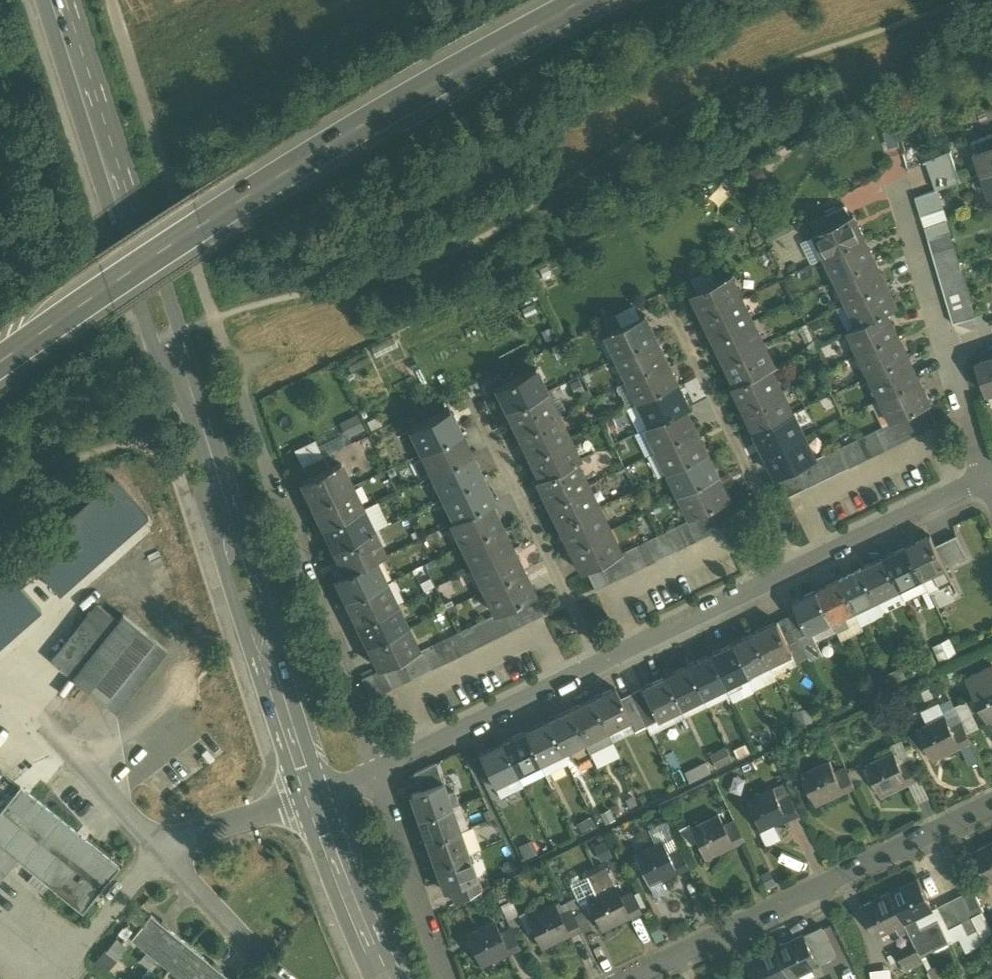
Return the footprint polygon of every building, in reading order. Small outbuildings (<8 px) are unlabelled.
[(973,142),(977,154),(991,149),(991,134),(973,142)] [(976,154),(983,175),(991,172),(991,149),(977,154),(976,154)] [(950,151),(926,161),(936,191),(938,190),(961,182),(950,151)] [(983,175),(990,195),(991,195),(991,172),(983,175)] [(936,191),(915,198),(921,217),(943,210),(944,210),(938,190),(936,191)] [(845,206),(824,216),(829,227),(850,217),(845,206)] [(943,210),(921,217),(925,228),(947,221),(943,210)] [(829,227),(821,231),(832,254),(865,239),(854,215),(850,217),(829,227)] [(947,221),(925,228),(928,240),(950,233),(947,221)] [(950,233),(928,240),(929,244),(935,255),(954,245),(950,233)] [(865,239),(832,254),(843,277),(876,261),(865,239)] [(935,255),(933,256),(938,266),(957,257),(954,245),(935,255)] [(938,266),(936,267),(942,277),(960,268),(957,257),(938,266)] [(876,261),(843,277),(854,300),(887,284),(876,261)] [(942,277),(940,279),(945,289),(964,279),(960,268),(942,277)] [(726,277),(693,294),(704,317),(738,301),(726,277)] [(945,289),(943,290),(949,300),(967,290),(964,279),(945,289)] [(887,284),(854,300),(865,323),(888,312),(898,307),(887,284)] [(949,300),(946,302),(952,312),(971,302),(967,290),(949,300)] [(738,301),(704,317),(715,339),(749,323),(738,301)] [(952,312),(950,313),(956,324),(975,318),(971,302),(952,312)] [(865,323),(854,328),(865,350),(898,334),(888,312),(865,323)] [(646,315),(613,331),(624,355),(657,339),(646,315)] [(749,323),(715,339),(726,362),(760,346),(749,323)] [(898,334),(865,350),(876,373),(909,357),(898,334)] [(657,339),(624,355),(635,377),(668,361),(657,339)] [(760,346),(726,362),(737,384),(766,370),(770,368),(760,346)] [(909,357),(876,373),(887,396),(920,380),(909,357)] [(977,364),(987,394),(991,392),(991,358),(977,364)] [(668,361),(635,377),(645,400),(679,384),(668,361)] [(737,384),(732,386),(744,409),(777,393),(766,370),(737,384)] [(529,371),(496,388),(507,411),(541,395),(529,371)] [(920,380),(887,396),(898,419),(907,415),(917,410),(928,405),(931,403),(920,380)] [(679,384),(645,400),(656,423),(686,409),(690,407),(679,384)] [(777,393),(744,409),(755,431),(789,415),(777,393)] [(541,395),(507,411),(518,433),(552,417),(541,395)] [(937,425),(928,405),(917,410),(927,430),(937,425)] [(656,423),(652,425),(663,447),(697,431),(686,409),(656,423)] [(927,430),(917,410),(907,415),(917,435),(927,430)] [(449,411),(417,427),(428,449),(460,434),(449,411)] [(789,415),(755,431),(766,454),(800,438),(789,415)] [(898,419),(897,420),(907,440),(917,435),(907,415),(898,419)] [(552,417),(518,433),(529,456),(563,440),(552,417)] [(897,420),(887,425),(897,445),(907,440),(897,420)] [(887,425),(876,430),(885,450),(897,445),(887,425)] [(876,430),(867,434),(876,455),(885,450),(876,430)] [(663,447),(658,450),(669,473),(675,470),(708,454),(697,431),(663,447)] [(460,434),(428,449),(439,472),(471,456),(460,434)] [(876,455),(867,434),(858,439),(867,459),(876,455)] [(800,438),(766,454),(778,477),(789,472),(799,467),(809,462),(811,461),(800,438)] [(858,439),(849,443),(858,463),(867,459),(858,439)] [(563,440),(529,456),(540,479),(570,465),(574,463),(563,440)] [(858,463),(849,443),(840,447),(849,468),(858,463)] [(849,468),(840,447),(829,453),(839,473),(849,468)] [(829,453),(819,457),(829,478),(839,473),(829,453)] [(708,454),(675,470),(686,493),(719,476),(708,454)] [(471,456),(439,472),(450,495),(482,479),(471,456)] [(323,457),(302,467),(308,479),(328,469),(323,457)] [(829,478),(819,457),(811,461),(809,462),(819,482),(829,478)] [(819,482),(809,462),(799,467),(809,487),(819,482)] [(308,479),(302,482),(313,504),(346,489),(353,485),(342,463),(328,469),(308,479)] [(540,479),(537,481),(548,503),(581,487),(570,465),(540,479)] [(809,487),(799,467),(789,472),(799,492),(809,487)] [(789,472),(778,477),(788,497),(799,492),(789,472)] [(719,476),(686,493),(697,516),(706,512),(716,507),(727,502),(731,500),(719,476)] [(25,555),(60,593),(148,515),(113,477),(25,555)] [(482,479),(450,495),(461,517),(490,503),(494,501),(482,479)] [(581,487),(548,503),(559,526),(592,510),(581,487)] [(346,489),(313,504),(324,527),(357,511),(346,489)] [(727,502),(716,507),(726,527),(737,522),(727,502)] [(461,517),(457,519),(468,542),(501,526),(490,503),(461,517)] [(726,527),(716,507),(706,512),(716,532),(726,527)] [(592,510),(559,526),(570,548),(603,532),(592,510)] [(357,511),(324,527),(335,550),(368,534),(357,511)] [(697,516),(696,516),(706,537),(716,532),(706,512),(697,516)] [(706,537),(696,516),(686,521),(696,542),(706,537)] [(686,521),(676,526),(686,546),(696,542),(686,521)] [(501,526),(468,542),(479,565),(512,548),(501,526)] [(686,546),(676,526),(666,531),(676,551),(686,546)] [(676,551),(666,531),(656,536),(666,556),(676,551)] [(603,532),(570,548),(581,572),(585,570),(596,565),(606,560),(615,556),(603,532)] [(368,534),(335,550),(346,573),(369,562),(379,557),(368,534)] [(956,535),(945,540),(955,560),(966,555),(956,535)] [(656,536),(646,541),(656,561),(666,556),(656,536)] [(930,536),(907,547),(922,579),(933,573),(945,568),(944,565),(934,545),(930,536)] [(955,560),(945,540),(934,545),(944,565),(955,560)] [(646,541),(636,546),(646,566),(656,561),(646,541)] [(636,546),(626,550),(636,571),(646,566),(636,546)] [(907,547),(885,558),(900,589),(921,579),(922,579),(907,547)] [(512,548),(479,565),(489,587),(523,571),(512,548)] [(626,550),(616,555),(626,575),(636,571),(626,550)] [(626,575),(616,555),(615,556),(606,560),(616,580),(626,575)] [(885,558),(862,569),(877,600),(900,589),(885,558)] [(616,580),(606,560),(596,565),(606,585),(616,580)] [(346,573),(335,578),(346,600),(380,584),(369,562),(346,573)] [(596,565),(585,570),(595,590),(606,585),(596,565)] [(945,568),(933,573),(940,588),(952,582),(945,568)] [(862,569),(840,580),(855,611),(877,600),(862,569)] [(523,571),(489,587),(501,610),(502,610),(512,605),(522,600),(533,595),(534,594),(523,571)] [(40,608),(7,572),(0,578),(0,644),(40,608)] [(940,588),(933,573),(922,579),(921,579),(927,590),(929,593),(940,588)] [(840,580),(817,590),(832,622),(846,616),(855,611),(840,580)] [(380,584),(346,600),(357,623),(391,607),(380,584)] [(817,590),(794,602),(799,611),(809,633),(832,622),(817,590)] [(533,595),(522,600),(532,621),(543,616),(533,595)] [(522,600),(512,605),(522,626),(532,621),(522,600)] [(99,605),(53,662),(72,677),(118,620),(99,605)] [(512,605),(502,610),(512,630),(522,626),(512,605)] [(391,607),(357,623),(368,646),(402,629),(391,607)] [(501,610),(492,615),(502,635),(512,630),(502,610),(501,610)] [(799,611),(789,617),(799,638),(799,639),(810,634),(809,633),(799,611)] [(168,650),(123,614),(118,620),(72,677),(117,713),(168,650)] [(502,635),(492,615),(482,620),(492,640),(502,635)] [(846,616),(832,622),(837,631),(851,625),(846,616)] [(789,617),(778,622),(788,643),(799,638),(789,617)] [(492,640),(482,620),(472,624),(482,645),(492,640)] [(778,622),(755,633),(770,665),(793,654),(793,653),(788,643),(778,622)] [(832,622),(809,633),(810,634),(814,642),(837,631),(832,622)] [(472,624),(462,629),(472,650),(482,645),(472,624)] [(851,625),(837,631),(842,640),(855,634),(851,625)] [(402,629),(368,646),(379,669),(382,668),(392,663),(402,658),(412,653),(413,653),(402,629)] [(462,629),(452,634),(462,654),(472,650),(462,629)] [(755,633),(732,644),(747,676),(770,665),(755,633)] [(452,634),(442,639),(452,659),(462,654),(452,634)] [(810,634),(799,639),(808,657),(809,656),(811,661),(821,656),(814,642),(810,634)] [(799,638),(788,643),(793,653),(793,654),(797,662),(808,657),(799,639),(799,638)] [(452,659),(442,639),(432,644),(442,664),(452,659)] [(442,664),(432,644),(422,648),(432,669),(442,664)] [(732,644),(710,655),(725,687),(738,680),(747,676),(732,644)] [(413,653),(412,653),(422,674),(432,669),(422,648),(413,653)] [(412,653),(402,658),(412,679),(422,674),(412,653)] [(710,655),(687,666),(702,698),(703,697),(724,687),(725,687),(710,655)] [(402,658),(392,663),(402,683),(412,679),(402,658)] [(392,663),(382,668),(391,688),(402,683),(392,663)] [(702,698),(687,666),(664,677),(679,709),(680,709),(702,698)] [(966,679),(972,694),(991,685),(991,666),(966,679)] [(379,669),(371,673),(381,693),(391,688),(382,668),(379,669)] [(371,673),(361,678),(370,698),(381,693),(371,673)] [(664,677),(641,688),(657,720),(679,709),(664,677)] [(725,687),(724,687),(727,692),(740,686),(738,680),(725,687)] [(972,694),(987,724),(991,722),(991,685),(972,694)] [(615,688),(592,699),(607,731),(629,720),(630,720),(620,699),(615,688)] [(641,688),(630,694),(646,725),(657,720),(641,688)] [(646,725),(630,694),(620,699),(630,720),(629,720),(634,731),(645,725),(646,725)] [(702,698),(680,709),(684,717),(707,706),(703,697),(702,698)] [(592,699),(569,710),(584,742),(607,731),(592,699)] [(646,725),(645,725),(649,732),(673,720),(674,722),(684,717),(680,709),(679,709),(657,720),(646,725)] [(569,710),(546,721),(562,753),(584,742),(569,710)] [(951,729),(946,718),(918,731),(934,761),(960,748),(951,729)] [(546,721),(524,732),(539,763),(562,753),(546,721)] [(971,742),(963,724),(951,729),(960,748),(971,742)] [(607,731),(584,742),(589,751),(612,740),(607,731)] [(524,732),(501,743),(517,774),(539,763),(524,732)] [(584,742),(562,753),(568,766),(591,755),(589,751),(584,742)] [(517,774),(501,743),(478,754),(494,785),(517,774)] [(726,747),(710,754),(716,767),(732,760),(726,747)] [(894,754),(867,767),(881,797),(908,784),(899,764),(894,754)] [(911,760),(899,764),(908,784),(919,779),(911,760)] [(436,763),(414,774),(420,791),(443,782),(436,763)] [(836,774),(830,763),(803,776),(818,805),(845,793),(836,774)] [(846,768),(836,774),(845,793),(855,787),(846,768)] [(517,774),(494,785),(500,797),(522,786),(517,774)] [(420,791),(409,795),(418,819),(451,807),(447,793),(443,782),(420,791)] [(19,788),(0,811),(0,849),(5,853),(80,914),(117,868),(19,788)] [(779,800),(774,789),(747,802),(761,832),(788,819),(779,800)] [(454,791),(447,793),(451,807),(459,804),(454,791)] [(790,795),(779,800),(788,819),(800,815),(790,795)] [(459,804),(451,807),(459,831),(467,828),(459,804)] [(451,807),(418,819),(427,842),(459,831),(451,807)] [(723,827),(718,816),(691,829),(705,859),(732,846),(723,827)] [(734,821),(723,827),(732,846),(743,841),(734,821)] [(467,828),(459,831),(468,855),(478,850),(471,827),(467,828)] [(459,831),(427,842),(435,866),(468,855),(459,831)] [(667,853),(662,843),(635,856),(655,895),(665,890),(661,879),(676,873),(667,853)] [(975,852),(990,881),(991,880),(991,844),(975,852)] [(687,868),(678,848),(667,853),(676,873),(687,868)] [(478,850),(468,855),(477,879),(480,891),(490,886),(478,850)] [(468,855),(435,866),(444,890),(452,888),(477,879),(468,855)] [(604,867),(587,876),(596,895),(614,887),(604,867)] [(587,876),(569,883),(577,898),(580,905),(587,900),(596,895),(587,876)] [(477,879),(452,888),(456,902),(480,891),(477,879)] [(918,879),(890,893),(904,923),(916,917),(932,909),(918,879)] [(620,898),(614,887),(596,895),(587,900),(602,930),(629,917),(620,898)] [(973,891),(961,896),(972,919),(984,913),(973,891)] [(630,893),(620,898),(629,917),(640,912),(630,893)] [(890,893),(862,907),(876,936),(896,927),(904,923),(890,893)] [(961,896),(937,908),(948,930),(960,924),(966,937),(978,931),(972,919),(961,896)] [(577,898),(567,903),(571,911),(581,906),(580,905),(577,898)] [(560,916),(554,905),(527,918),(542,948),(569,935),(560,916)] [(571,911),(560,916),(569,935),(580,929),(571,911)] [(518,914),(507,920),(510,928),(522,923),(518,914)] [(187,947),(149,916),(144,924),(142,922),(140,925),(141,927),(131,940),(168,970),(187,947)] [(916,917),(904,923),(908,930),(914,943),(920,955),(949,941),(944,932),(939,921),(922,929),(916,917)] [(904,923),(896,927),(900,934),(908,930),(904,923)] [(494,924),(467,935),(481,965),(509,952),(500,933),(494,924)] [(948,930),(944,932),(949,941),(950,944),(962,939),(966,937),(960,924),(948,930)] [(804,935),(818,964),(835,956),(821,927),(804,935)] [(510,928),(500,933),(509,952),(519,947),(510,928)] [(966,937),(962,939),(968,952),(984,944),(978,931),(966,937)] [(804,935),(776,948),(790,978),(818,964),(804,935)] [(914,943),(895,952),(901,964),(920,955),(914,943)] [(168,970),(179,978),(228,978),(187,947),(168,970)] [(748,962),(756,978),(788,978),(790,978),(776,948),(748,962)] [(920,955),(901,964),(905,972),(923,962),(920,955)] [(891,966),(871,969),(873,978),(893,978),(891,966)]
